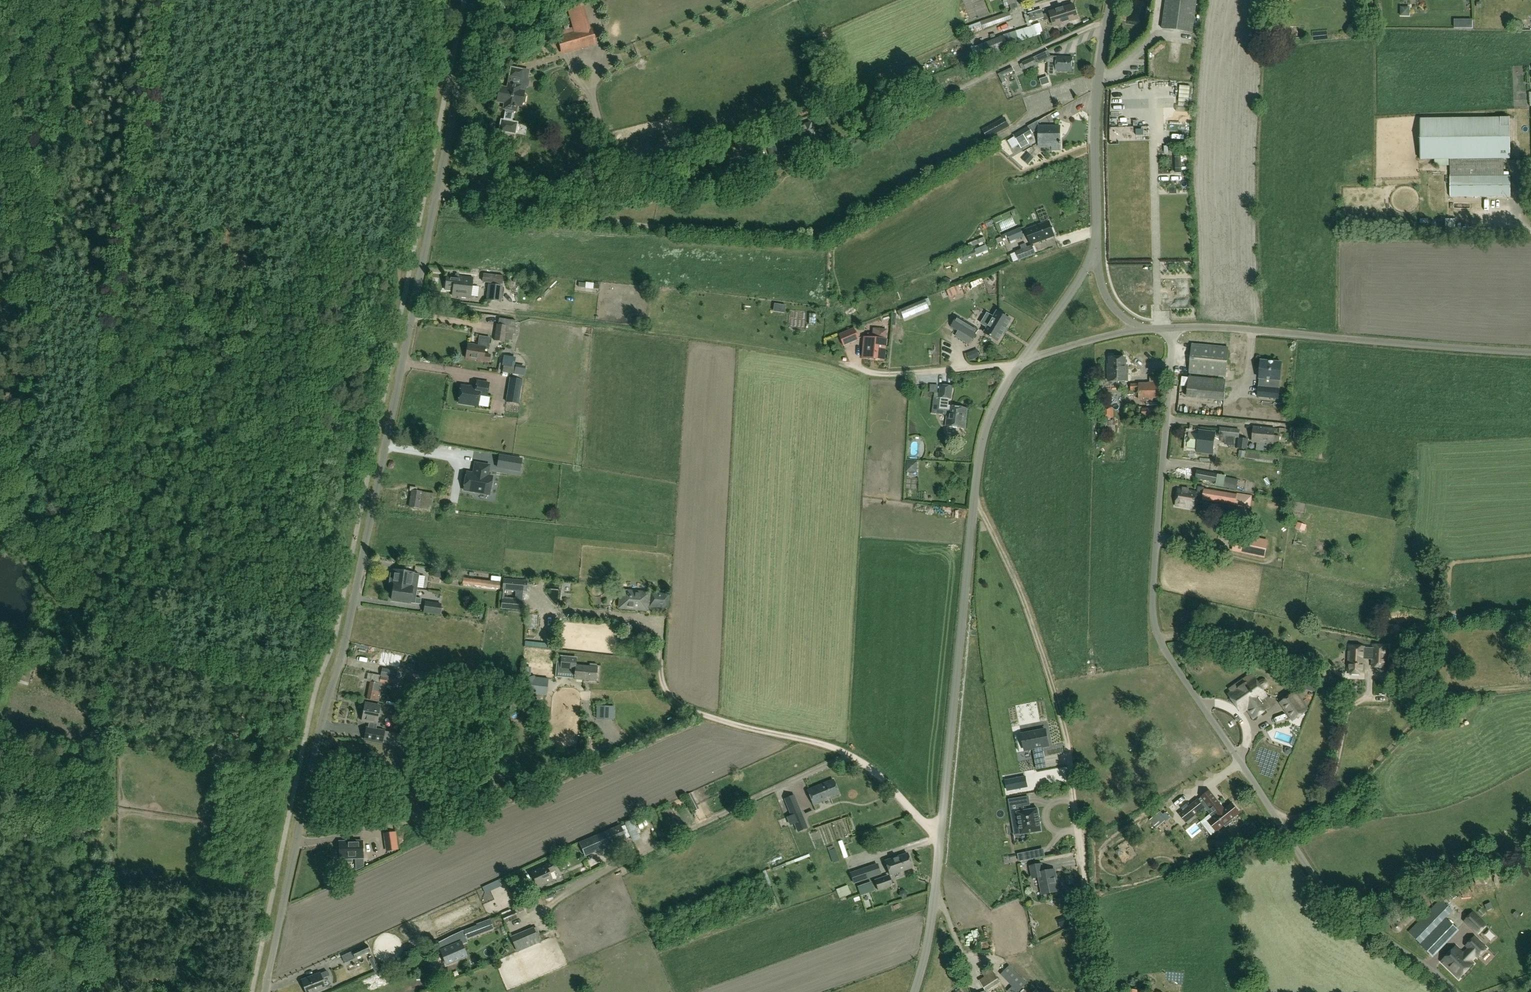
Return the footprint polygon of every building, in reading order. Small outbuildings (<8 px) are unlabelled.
[(596,44),(583,0),(570,0),(565,1),(572,28),(556,32),(561,54),(574,50),(596,44)] [(1010,5),(1011,9),(1021,6),(1027,5),(1025,0),(1007,0),(1008,5),(1010,5)] [(1161,29),(1191,33),(1195,0),(1164,0),(1161,29)] [(1277,0),(1268,0),(1267,10),(1275,11),(1277,0)] [(1078,18),(1074,5),(1050,13),(1054,26),(1073,20),(1073,21),(1075,20),(1074,20),(1078,18)] [(1410,8),(1401,7),(1400,16),(1409,16),(1410,8)] [(1044,18),(1042,10),(1029,14),(1030,16),(1028,16),(1029,20),(1031,19),(1032,22),(1044,18)] [(1012,19),(1009,12),(967,27),(970,34),(984,29),(1000,23),(1012,19)] [(1036,36),(1043,34),(1040,23),(1033,26),(1010,33),(1012,42),(1019,40),(1019,41),(1036,36)] [(1009,47),(1006,40),(1004,35),(992,40),(983,43),(988,56),(1009,47)] [(1072,72),(1072,57),(1056,57),(1051,57),(1048,51),(1035,57),(1026,61),(1028,67),(1036,63),(1036,64),(1038,63),(1046,60),(1046,62),(1048,62),(1048,75),(1056,75),(1056,71),(1072,72)] [(998,75),(987,80),(989,86),(1001,80),(1002,84),(1007,82),(1004,76),(1014,71),(1012,67),(998,74),(998,75)] [(506,111),(512,112),(514,110),(515,111),(516,105),(521,106),(521,103),(524,102),(525,96),(523,94),(523,92),(519,91),(520,86),(509,84),(511,76),(521,78),(522,70),(511,68),(510,76),(509,84),(508,89),(500,88),(498,101),(505,103),(504,109),(505,109),(506,111)] [(1077,110),(1075,103),(1065,105),(1066,112),(1077,110)] [(1004,118),(982,130),(987,138),(1008,126),(1004,118)] [(1450,197),(1510,196),(1510,176),(1504,176),(1504,158),(1510,158),(1510,118),(1420,119),(1420,159),(1433,159),(1433,166),(1450,166),(1450,197)] [(1032,133),(1028,126),(1014,135),(1015,137),(1007,141),(1012,149),(1016,147),(1019,145),(1021,148),(1029,144),(1025,137),(1032,133)] [(1060,142),(1060,127),(1045,127),(1038,127),(1038,146),(1052,146),(1052,150),(1061,150),(1061,142),(1060,142)] [(782,154),(777,139),(767,143),(771,157),(782,154)] [(1028,155),(1023,160),(1028,164),(1032,159),(1028,155)] [(1054,236),(1049,222),(1033,227),(1026,230),(1030,242),(1038,239),(1038,242),(1054,236)] [(1023,235),(1020,228),(1001,236),(1001,237),(996,239),(998,243),(1003,241),(1005,245),(1011,243),(1010,241),(1023,235)] [(973,249),(958,255),(958,257),(956,257),(958,262),(977,254),(978,257),(988,252),(986,246),(975,250),(975,251),(974,251),(973,249)] [(1035,254),(1032,246),(1026,248),(1025,246),(1021,247),(1022,249),(1016,252),(1019,260),(1035,254)] [(463,277),(446,275),(445,290),(462,292),(463,277)] [(502,277),(482,275),(482,283),(501,284),(501,283),(502,282),(502,279),(502,278),(502,277)] [(949,297),(961,293),(958,286),(946,290),(949,297)] [(987,313),(981,323),(988,328),(984,333),(998,342),(1003,334),(1006,328),(1011,320),(997,312),(994,318),(987,313)] [(952,327),(972,339),(978,330),(957,317),(952,327)] [(497,325),(494,341),(504,342),(506,332),(516,334),(517,328),(514,327),(515,320),(511,319),(511,320),(499,318),(497,325)] [(481,338),(489,338),(489,327),(481,327),(481,338)] [(858,339),(853,328),(838,335),(843,346),(858,339)] [(884,351),(885,339),(886,329),(872,328),(871,333),(867,333),(867,337),(864,337),(862,358),(883,360),(884,353),(885,353),(885,351),(884,351)] [(1189,373),(1226,376),(1228,348),(1192,344),(1189,373)] [(489,362),(490,355),(484,354),(485,347),(468,345),(465,358),(483,361),(489,362)] [(977,349),(967,353),(970,361),(980,357),(977,349)] [(503,355),(502,365),(514,368),(516,358),(503,355)] [(1109,366),(1107,366),(1107,382),(1126,382),(1126,371),(1124,371),(1124,359),(1109,359),(1109,366)] [(1282,363),(1261,361),(1259,379),(1262,379),(1261,388),(1258,388),(1257,397),(1278,399),(1279,390),(1278,390),(1279,381),(1280,381),(1282,363)] [(516,365),(514,374),(524,376),(525,366),(516,365)] [(522,380),(510,378),(506,402),(518,404),(522,380)] [(457,404),(478,407),(480,396),(488,397),(490,383),(475,381),(474,386),(460,384),(457,404)] [(940,384),(938,398),(941,398),(940,409),(947,410),(945,427),(966,429),(968,408),(948,406),(949,399),(952,399),(953,386),(940,384)] [(1160,401),(1160,384),(1131,384),(1131,391),(1138,391),(1138,401),(1160,401)] [(1102,408),(1102,418),(1113,418),(1113,407),(1102,408)] [(1220,436),(1239,438),(1240,430),(1220,428),(1220,436)] [(1259,443),(1258,450),(1267,451),(1267,444),(1273,444),(1273,443),(1279,444),(1280,436),(1274,436),(1275,429),(1262,428),(1254,428),(1253,433),(1254,433),(1253,442),(1259,443)] [(1200,433),(1200,435),(1190,433),(1188,447),(1198,449),(1198,450),(1213,452),(1215,435),(1200,433)] [(1247,449),(1248,440),(1239,439),(1238,448),(1247,449)] [(520,472),(522,459),(511,457),(509,470),(520,472)] [(916,470),(916,457),(907,458),(907,471),(916,470)] [(492,480),(492,478),(492,477),(491,477),(487,476),(489,466),(475,464),(474,471),(475,471),(474,474),(467,473),(464,490),(489,494),(492,480)] [(1215,482),(1217,474),(1197,471),(1196,479),(1215,482)] [(1236,490),(1238,480),(1224,477),(1222,487),(1236,490)] [(431,505),(432,487),(411,487),(411,504),(431,505)] [(1176,506),(1194,509),(1197,494),(1203,495),(1202,500),(1235,506),(1235,505),(1240,506),(1242,496),(1210,490),(1211,488),(1208,488),(1208,490),(1204,489),(1197,488),(1196,492),(1178,489),(1176,506)] [(1233,551),(1256,555),(1260,539),(1237,534),(1233,551)] [(414,574),(414,573),(394,571),(394,574),(391,574),(389,584),(392,584),(392,586),(394,586),(392,601),(420,604),(421,599),(416,598),(419,574),(414,574)] [(462,585),(499,589),(500,583),(463,578),(462,585)] [(523,591),(524,581),(504,579),(503,589),(523,591)] [(618,608),(646,610),(648,592),(620,590),(618,608)] [(667,595),(650,594),(649,605),(666,606),(667,595)] [(502,600),(501,609),(521,611),(522,601),(502,600)] [(440,614),(441,605),(425,602),(424,612),(440,614)] [(414,633),(413,638),(426,641),(427,635),(414,633)] [(1371,646),(1371,648),(1365,648),(1365,647),(1349,646),(1348,673),(1363,674),(1364,659),(1371,660),(1370,668),(1387,669),(1388,646),(1379,646),(1371,646)] [(404,655),(384,652),(382,664),(402,667),(404,655)] [(597,667),(597,664),(589,663),(589,666),(575,665),(576,658),(570,658),(562,657),(560,671),(568,672),(568,671),(574,672),(574,679),(596,681),(597,667)] [(371,674),(366,702),(372,704),(372,705),(380,706),(377,706),(380,692),(385,693),(386,685),(397,687),(398,680),(402,681),(403,675),(399,674),(400,672),(382,668),(380,676),(371,674)] [(548,678),(535,677),(535,675),(524,679),(529,694),(546,696),(548,678)] [(1294,686),(1315,692),(1317,684),(1296,678),(1294,686)] [(1265,695),(1262,691),(1267,688),(1268,687),(1268,686),(1268,685),(1268,684),(1268,683),(1268,682),(1268,681),(1267,681),(1266,680),(1266,679),(1265,679),(1264,679),(1263,679),(1262,679),(1261,679),(1256,682),(1254,679),(1232,694),(1244,710),(1248,707),(1253,708),(1252,714),(1254,717),(1267,709),(1260,699),(1265,695)] [(1293,720),(1306,711),(1294,694),(1281,704),(1293,720)] [(365,703),(362,721),(370,723),(369,729),(366,728),(364,740),(381,743),(383,731),(375,730),(380,706),(372,705),(372,704),(366,702),(365,703)] [(511,702),(509,708),(517,711),(519,704),(511,702)] [(1045,730),(1022,734),(1025,751),(1035,749),(1037,758),(1044,756),(1042,747),(1048,746),(1045,730)] [(1032,761),(1034,768),(1042,767),(1040,760),(1032,761)] [(1029,788),(1027,777),(1005,781),(1007,792),(1029,788)] [(833,780),(807,790),(813,805),(839,795),(833,780)] [(799,790),(794,792),(797,800),(803,797),(799,790)] [(1224,810),(1209,791),(1201,797),(1213,812),(1209,815),(1212,819),(1209,822),(1216,832),(1224,825),(1226,827),(1233,822),(1231,819),(1239,813),(1232,804),(1224,810)] [(672,796),(675,803),(684,799),(681,792),(672,796)] [(794,795),(784,800),(791,817),(802,813),(794,795)] [(1019,824),(1020,835),(1041,831),(1038,809),(1024,811),(1023,806),(1030,805),(1028,797),(1009,800),(1013,825),(1019,824)] [(1186,822),(1204,808),(1198,800),(1179,815),(1186,822)] [(663,829),(655,810),(648,812),(656,831),(663,829)] [(1164,815),(1152,824),(1156,828),(1170,818),(1166,813),(1164,815)] [(780,825),(783,836),(803,828),(800,818),(780,825)] [(363,830),(363,833),(367,833),(367,824),(356,824),(355,830),(363,830)] [(585,856),(626,838),(620,824),(578,843),(585,856)] [(395,831),(383,833),(386,851),(398,849),(395,831)] [(343,862),(351,862),(351,858),(363,858),(362,841),(339,842),(339,851),(336,852),(336,856),(343,862)] [(839,861),(835,848),(828,850),(832,863),(839,861)] [(1026,860),(1033,858),(1032,852),(1025,853),(1026,860)] [(907,854),(891,859),(884,862),(889,875),(895,873),(911,868),(907,854)] [(555,870),(551,863),(530,872),(537,887),(552,881),(549,873),(555,870)] [(854,883),(880,874),(877,863),(850,873),(854,883)] [(1042,864),(1030,867),(1033,878),(1039,877),(1043,895),(1058,891),(1056,879),(1057,879),(1055,870),(1043,872),(1042,864)] [(1487,875),(1475,877),(1476,884),(1488,883),(1487,875)] [(892,886),(888,876),(875,881),(878,890),(892,886)] [(860,896),(874,891),(871,881),(856,886),(860,896)] [(1457,929),(1446,919),(1453,911),(1440,898),(1408,932),(1419,943),(1431,955),(1457,929)] [(1485,905),(1487,911),(1493,908),(1491,903),(1485,905)] [(517,917),(514,910),(501,916),(505,923),(517,917)] [(1463,922),(1477,935),(1487,925),(1473,912),(1463,922)] [(455,964),(454,961),(461,958),(456,945),(466,941),(466,939),(481,934),(494,928),(493,926),(502,923),(498,915),(495,916),(496,917),(489,920),(477,925),(477,926),(458,933),(452,936),(438,943),(446,964),(447,964),(448,967),(455,964)] [(517,952),(540,942),(537,936),(539,935),(536,927),(534,928),(533,927),(510,937),(517,952)] [(1465,956),(1456,947),(1441,962),(1459,979),(1474,964),(1471,961),(1476,956),(1478,957),(1487,948),(1475,937),(1466,946),(1470,950),(1465,956)] [(367,944),(341,956),(344,963),(355,958),(355,959),(370,952),(367,944)] [(379,970),(373,957),(371,954),(368,956),(369,959),(375,972),(379,970)] [(1027,983),(1010,966),(1001,974),(1018,991),(1027,983)] [(305,991),(314,991),(325,988),(322,981),(323,978),(328,976),(326,971),(301,981),(305,991)] [(954,976),(957,982),(964,979),(961,973),(954,976)] [(1000,983),(998,979),(987,986),(989,990),(1000,983)]
